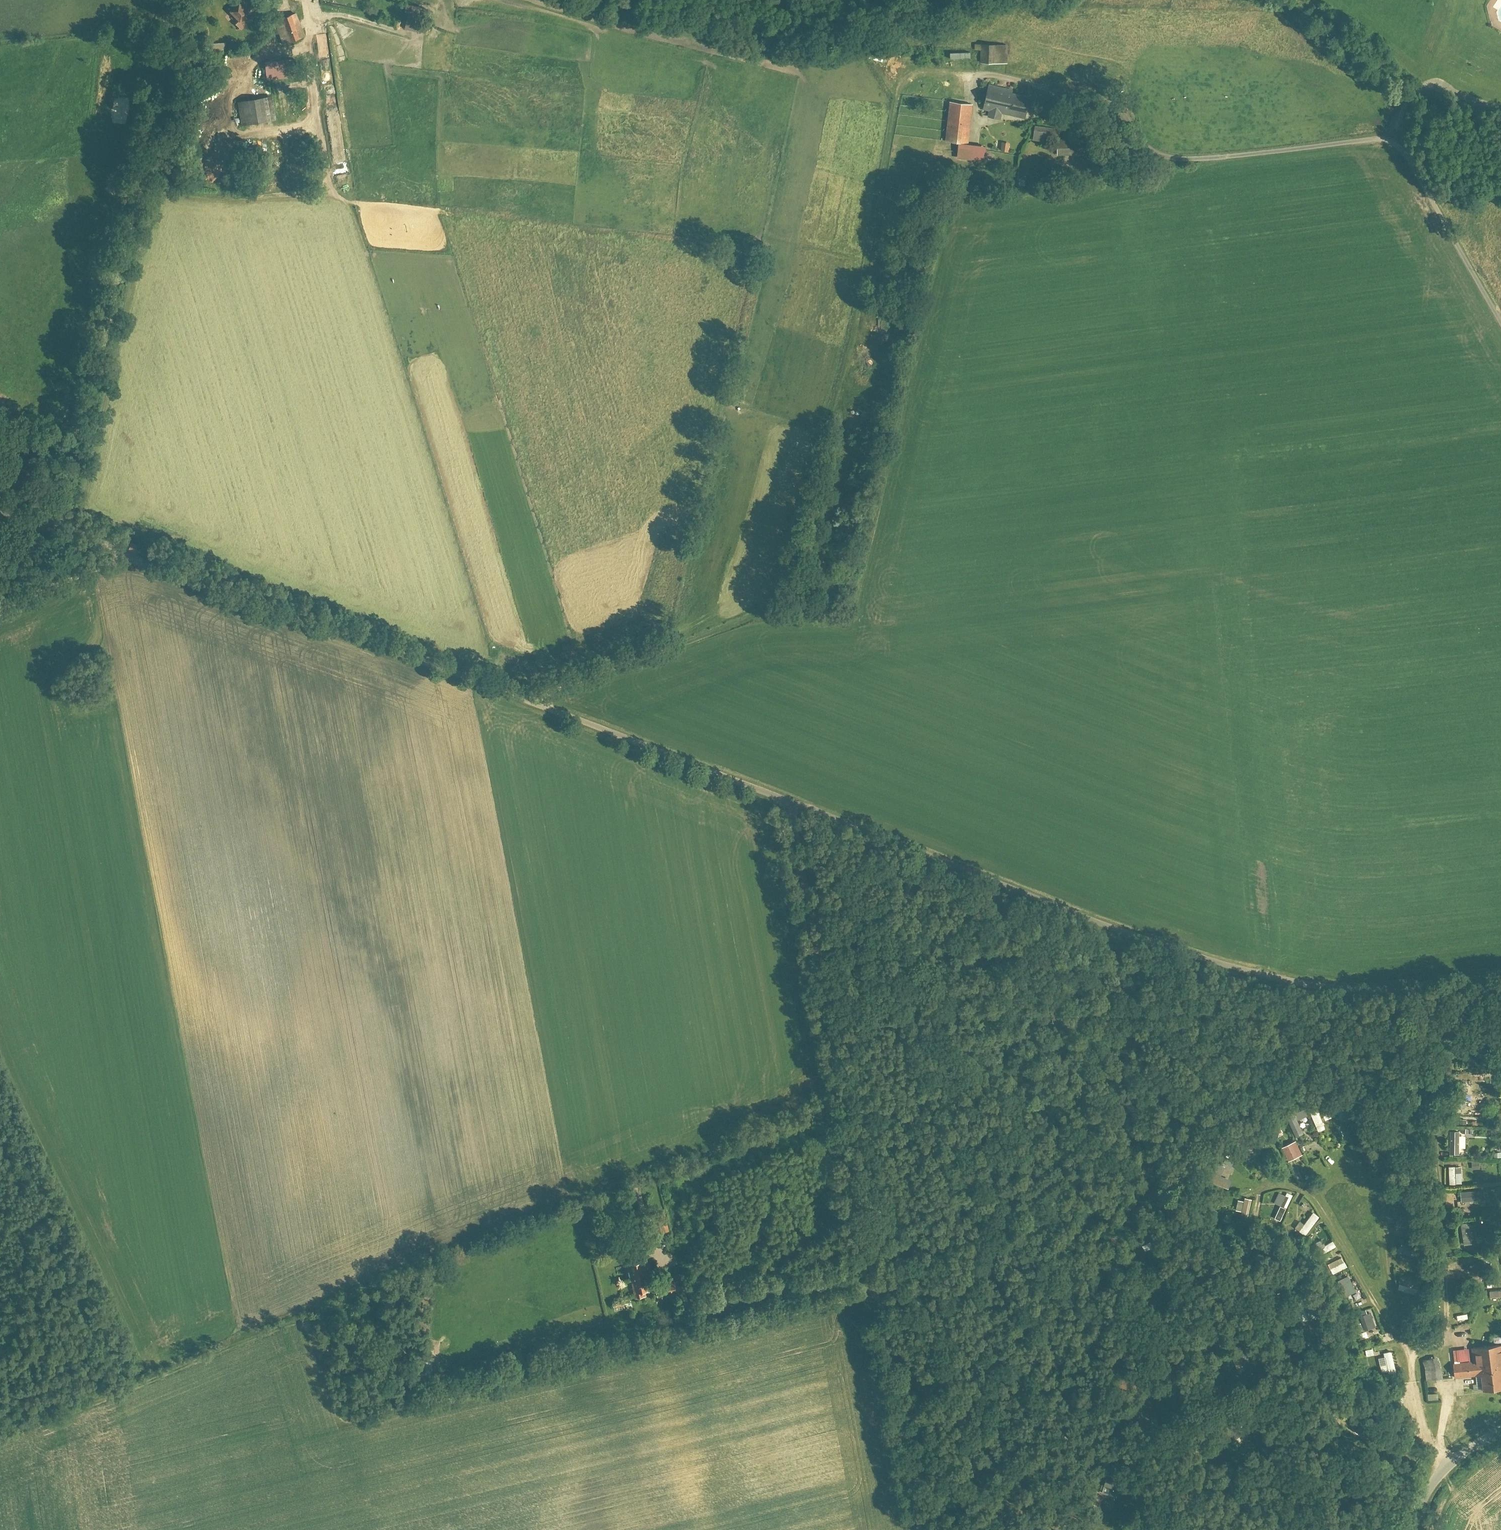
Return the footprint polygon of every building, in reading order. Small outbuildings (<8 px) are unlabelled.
[(296,17),(276,23),(282,44),(302,38),(296,17)] [(988,87),(983,110),(1024,118),(1029,95),(988,87)] [(237,102),(240,128),(275,123),(272,97),(237,102)] [(948,102),(945,144),(970,146),(973,104),(948,102)] [(1037,124),(1034,140),(1056,145),(1059,128),(1037,124)] [(132,543),(130,549),(138,552),(140,546),(132,543)] [(1463,1079),(1464,1093),(1484,1092),(1484,1079),(1463,1079)] [(1458,1103),(1458,1114),(1476,1114),(1476,1102),(1458,1103)] [(1311,1109),(1318,1127),(1330,1122),(1323,1104),(1311,1109)] [(1298,1109),(1285,1116),(1296,1137),(1309,1131),(1298,1109)] [(1447,1136),(1448,1156),(1462,1156),(1461,1136),(1447,1136)] [(1279,1149),(1286,1164),(1298,1157),(1291,1143),(1279,1149)] [(1248,1145),(1240,1153),(1255,1166),(1262,1158),(1248,1145)] [(1449,1168),(1449,1186),(1464,1186),(1464,1168),(1449,1168)] [(1390,1192),(1394,1203),(1411,1196),(1407,1186),(1390,1192)] [(1460,1193),(1460,1204),(1484,1203),(1483,1192),(1460,1193)] [(1242,1196),(1234,1209),(1242,1214),(1250,1201),(1242,1196)] [(1299,1209),(1290,1224),(1301,1230),(1310,1215),(1299,1209)] [(1463,1226),(1464,1248),(1477,1247),(1476,1225),(1463,1226)] [(1326,1238),(1313,1248),(1321,1259),(1334,1249),(1326,1238)] [(1401,1244),(1395,1257),(1409,1263),(1415,1250),(1401,1244)] [(626,1265),(634,1300),(652,1295),(644,1261),(626,1265)] [(1402,1277),(1398,1287),(1418,1293),(1421,1284),(1402,1277)] [(1349,1278),(1336,1288),(1345,1299),(1358,1289),(1349,1278)] [(1476,1380),(1477,1391),(1500,1389),(1500,1347),(1474,1348),(1474,1351),(1451,1353),(1453,1381),(1476,1380)] [(1426,1359),(1426,1383),(1444,1382),(1443,1358),(1426,1359)]
